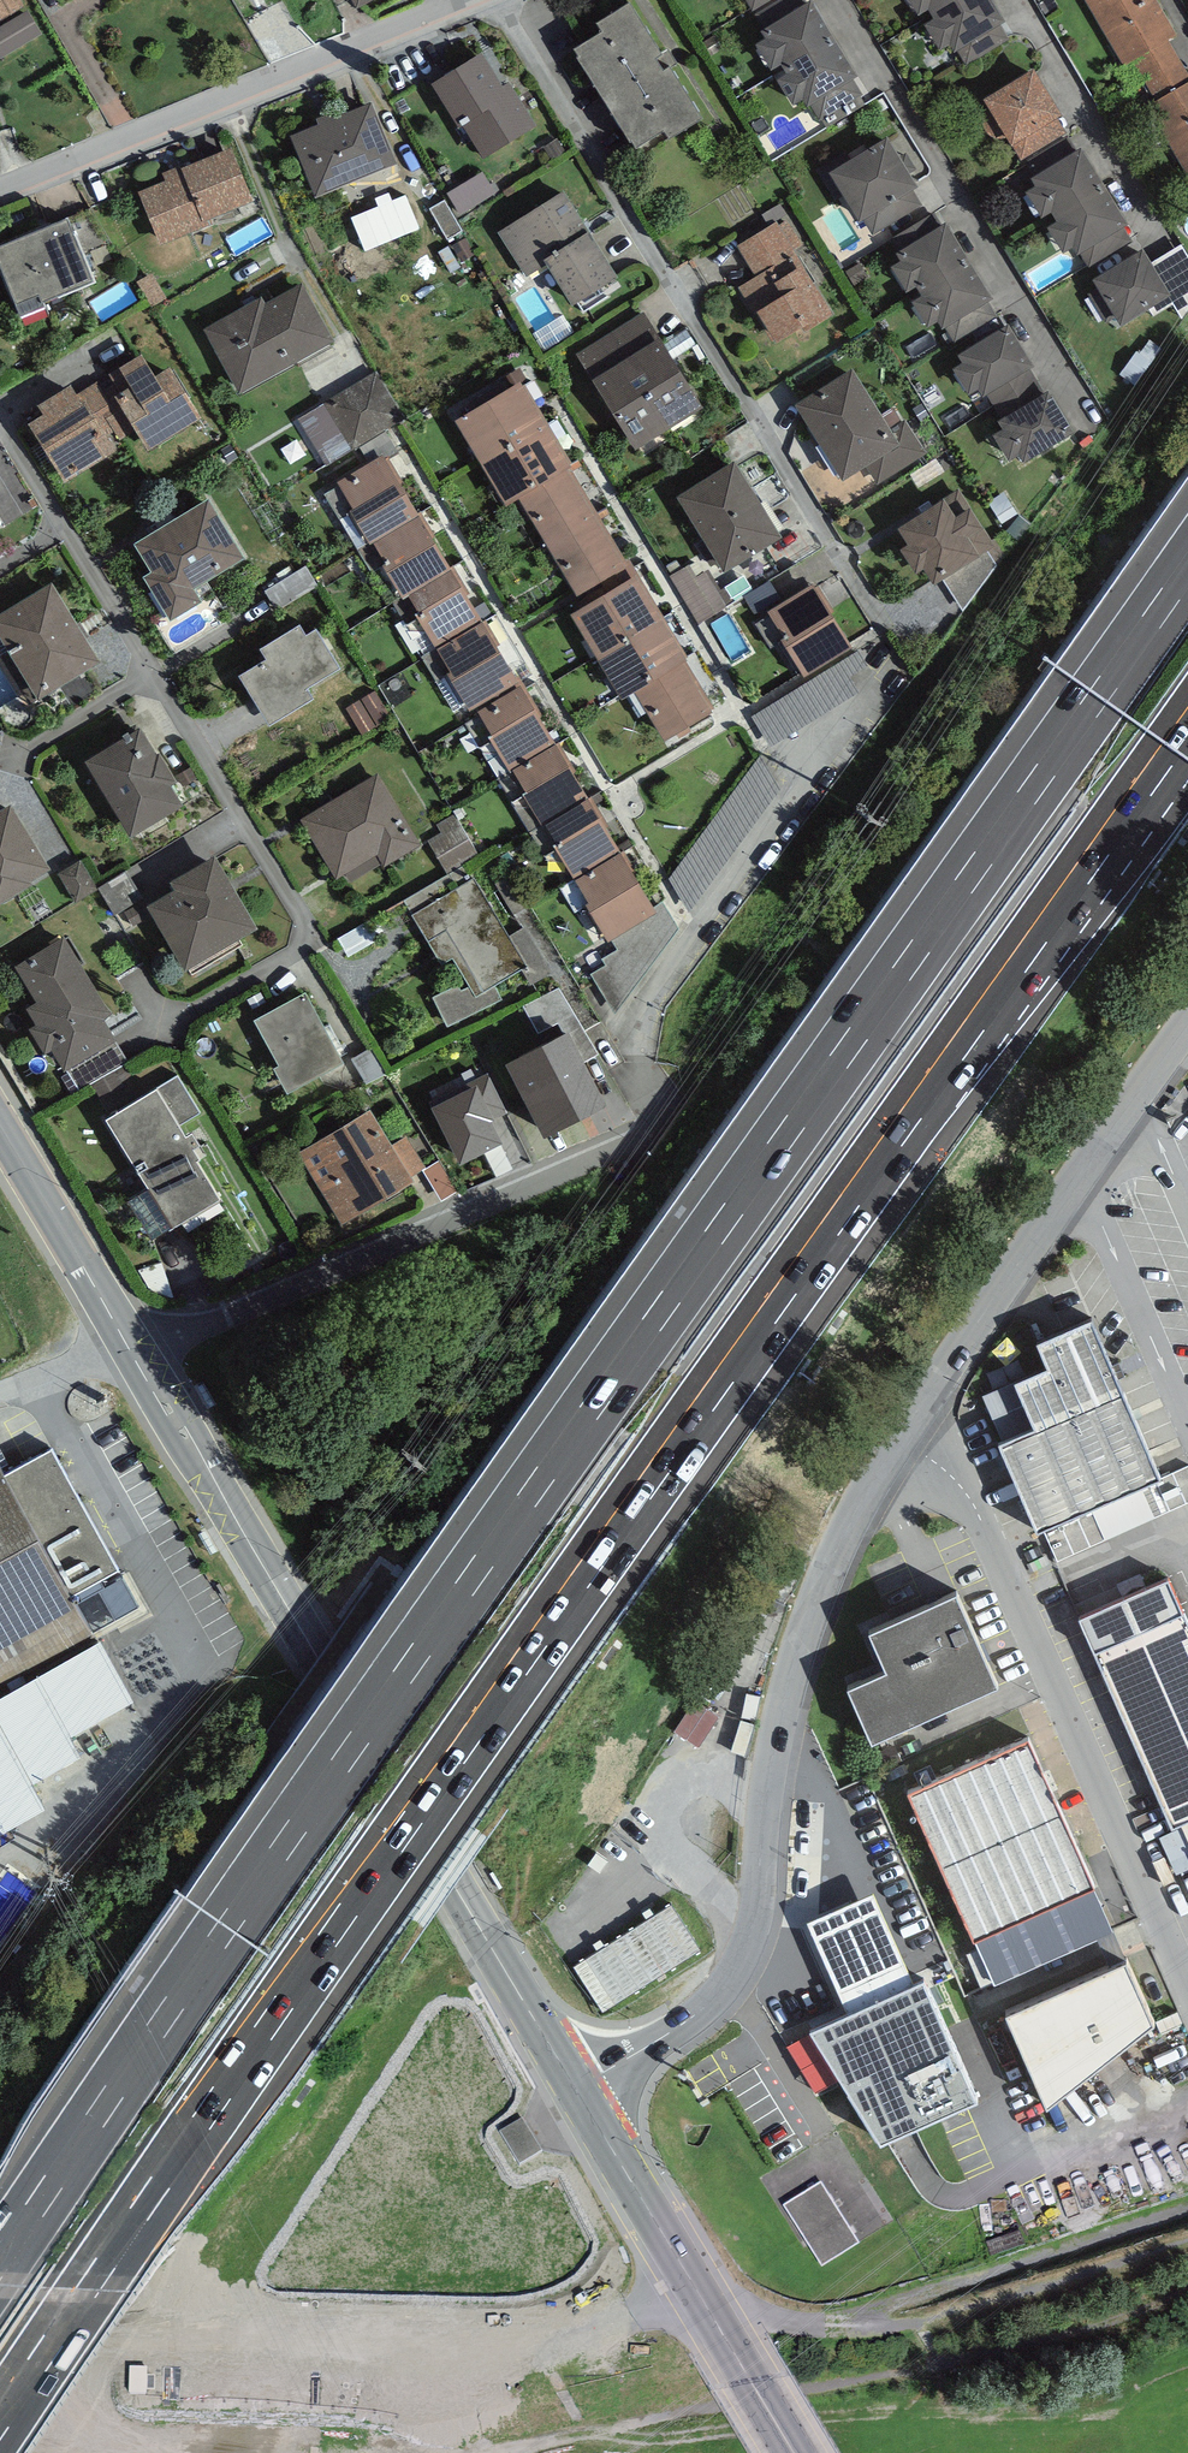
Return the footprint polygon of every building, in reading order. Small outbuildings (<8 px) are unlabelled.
[(27,10),(21,0),(0,0),(0,25),(27,10)] [(357,11),(377,0),(351,0),(357,11)] [(575,44),(637,143),(664,126),(668,132),(702,111),(669,60),(664,64),(656,51),(661,47),(632,0),(626,0),(598,18),(603,26),(575,44)] [(755,10),(771,0),(749,0),(755,10)] [(784,63),(834,33),(814,0),(802,0),(760,25),(764,32),(756,37),(772,64),(781,58),(784,63)] [(932,8),(946,0),(914,0),(919,9),(929,3),(932,8)] [(932,8),(935,13),(925,19),(941,45),(950,39),(955,47),(956,46),(966,62),(1010,35),(1000,19),(1006,15),(997,0),(946,0),(932,8)] [(1124,62),(1133,57),(1168,37),(1177,32),(1159,0),(1088,0),(1124,62)] [(0,30),(0,61),(42,35),(29,13),(0,30)] [(834,33),(784,63),(786,67),(776,73),(792,99),(802,93),(806,100),(808,99),(819,118),(862,92),(851,73),(857,70),(834,33)] [(1168,37),(1133,57),(1156,97),(1187,79),(1187,73),(1168,37)] [(483,56),(433,85),(459,130),(463,128),(483,160),(536,129),(510,84),(502,89),(483,56)] [(1056,113),(1062,110),(1034,63),(983,94),(990,104),(988,105),(987,106),(986,109),(984,112),(983,115),(983,119),(984,123),(985,126),(986,129),(988,131),(990,133),(993,134),(996,135),(999,135),(1002,135),(1005,135),(1008,134),(1012,141),(1056,113)] [(1147,102),(1187,172),(1187,79),(1156,97),(1147,102)] [(317,124),(290,135),(315,196),(397,163),(372,101),(333,117),(332,113),(315,119),(317,124)] [(1068,132),(1056,113),(1012,141),(1023,159),(1068,132)] [(863,215),(911,184),(918,180),(888,130),(833,163),(830,159),(816,167),(835,198),(845,192),(860,216),(863,215)] [(1052,206),(1055,211),(1106,180),(1082,141),(1030,172),(1035,180),(1026,186),(1042,212),(1052,206)] [(180,162),(162,169),(165,177),(139,188),(161,240),(212,219),(210,215),(253,197),(231,144),(181,164),(180,162)] [(483,171),(447,194),(461,215),(496,194),(483,171)] [(1106,180),(1055,211),(1058,215),(1048,222),(1064,248),(1073,242),(1078,250),(1081,248),(1090,263),(1132,237),(1122,221),(1128,218),(1106,180)] [(911,184),(863,215),(873,232),(922,202),(911,184)] [(498,228),(527,273),(547,260),(571,297),(617,268),(564,186),(498,228)] [(377,207),(393,200),(389,192),(374,199),(377,207)] [(351,217),(365,252),(420,229),(406,195),(393,200),(377,207),(351,217)] [(462,232),(444,200),(428,209),(446,241),(462,232)] [(0,240),(0,255),(23,310),(44,301),(41,295),(92,273),(66,212),(0,240)] [(917,281),(920,286),(970,255),(946,217),(896,248),(900,255),(892,260),(908,286),(917,281)] [(738,242),(755,273),(773,262),(781,274),(803,260),(795,247),(803,242),(788,218),(780,223),(777,219),(738,242)] [(1153,258),(1144,243),(1093,274),(1099,285),(1089,290),(1106,319),(1118,313),(1121,320),(1148,304),(1154,313),(1173,302),(1182,316),(1187,308),(1187,253),(1181,242),(1153,258)] [(970,255),(920,286),(922,290),(912,296),(928,322),(937,316),(941,323),(944,321),(954,338),(997,312),(987,296),(993,292),(970,255)] [(755,273),(739,284),(773,338),(802,320),(805,324),(832,307),(803,260),(781,274),(773,262),(755,273)] [(263,292),(205,324),(240,389),(337,337),(304,276),(265,297),(263,292)] [(520,298),(542,352),(571,341),(549,287),(520,298)] [(594,378),(597,376),(594,372),(657,332),(643,310),(578,352),(594,378)] [(1009,318),(958,349),(964,359),(954,364),(969,389),(979,383),(983,391),(986,389),(1029,362),(1034,360),(1009,318)] [(657,332),(594,372),(597,376),(638,443),(703,403),(657,332)] [(121,364),(109,371),(115,381),(112,383),(137,427),(149,446),(201,412),(170,361),(155,370),(142,348),(119,361),(121,364)] [(1044,388),(1029,362),(986,389),(1000,414),(1044,388)] [(853,363),(796,398),(844,474),(865,461),(900,439),(893,426),(853,363)] [(300,417),(327,462),(405,415),(377,370),(300,417)] [(455,415),(506,500),(518,492),(583,601),(631,573),(567,464),(573,460),(521,375),(455,415)] [(137,427),(112,383),(103,388),(97,379),(81,389),(86,395),(113,440),(137,427)] [(70,380),(38,399),(43,407),(26,417),(63,478),(117,446),(113,440),(86,395),(82,397),(70,380)] [(1000,414),(999,415),(1004,423),(994,429),(1009,455),(1020,448),(1025,455),(1074,426),(1050,385),(1044,388),(1000,414)] [(906,418),(893,426),(900,439),(865,461),(878,482),(927,451),(906,418)] [(419,510),(383,450),(339,479),(354,503),(350,506),(371,539),(374,537),(419,510)] [(735,455),(677,491),(724,567),(783,531),(735,455)] [(944,494),(899,522),(910,539),(902,544),(917,567),(924,562),(934,578),(975,552),(976,554),(995,542),(983,523),(985,522),(971,500),(969,502),(959,487),(945,496),(944,494)] [(208,493),(135,538),(152,566),(144,571),(171,614),(201,595),(193,583),(244,552),(208,493)] [(419,510),(374,537),(386,558),(384,559),(403,593),(409,590),(452,565),(419,510)] [(699,621),(734,600),(725,585),(721,588),(708,567),(696,574),(689,563),(670,575),(699,621)] [(306,564),(264,589),(276,609),(317,583),(306,564)] [(452,565),(409,590),(419,606),(417,608),(437,643),(481,616),(452,565)] [(621,694),(636,685),(682,658),(686,655),(636,570),(631,573),(583,601),(571,608),(621,694)] [(0,608),(0,632),(39,695),(103,656),(54,575),(0,608)] [(813,580),(768,608),(782,632),(781,633),(804,671),(851,643),(813,580)] [(481,616),(437,643),(450,666),(447,668),(469,706),(518,677),(481,616)] [(266,653),(238,670),(269,720),(315,692),(309,682),(342,662),(317,622),(306,628),(300,618),(260,643),(266,653)] [(850,674),(868,663),(859,648),(752,714),(771,744),(859,690),(850,674)] [(710,707),(682,658),(636,685),(664,734),(710,707)] [(522,682),(477,707),(492,730),(488,732),(510,767),(513,765),(556,740),(522,682)] [(376,689),(345,707),(361,733),(391,714),(376,689)] [(140,722),(85,755),(130,830),(182,800),(169,777),(174,774),(159,749),(157,750),(140,722)] [(524,790),(543,821),(546,819),(587,794),(556,740),(513,765),(528,788),(524,790)] [(781,787),(761,753),(669,877),(690,909),(781,787)] [(301,816),(337,876),(345,871),(351,880),(381,862),(383,866),(423,842),(378,769),(301,816)] [(587,794),(546,819),(557,838),(554,839),(574,872),(619,845),(587,794)] [(32,879),(30,876),(50,863),(12,799),(0,806),(0,898),(32,879)] [(447,871),(479,852),(454,811),(436,822),(440,830),(427,838),(447,871)] [(620,848),(575,875),(589,897),(587,899),(609,936),(656,908),(620,848)] [(175,884),(148,900),(185,964),(257,922),(215,850),(170,876),(175,884)] [(98,887),(80,857),(58,870),(76,900),(98,887)] [(127,868),(98,884),(115,912),(143,895),(127,868)] [(515,911),(530,901),(511,871),(496,880),(515,911)] [(474,874),(412,911),(444,964),(453,958),(469,984),(475,994),(494,982),(521,965),(527,962),(509,933),(474,874)] [(524,924),(509,933),(527,962),(521,965),(530,981),(551,969),(524,924)] [(352,961),(381,945),(371,927),(342,943),(352,961)] [(64,931),(14,962),(36,998),(26,1005),(36,1020),(29,1025),(45,1051),(52,1046),(65,1067),(113,1036),(115,1035),(102,1015),(112,1009),(64,931)] [(500,996),(494,982),(475,994),(469,984),(461,987),(458,981),(434,993),(448,1022),(500,996)] [(305,989),(255,1015),(279,1061),(274,1063),(287,1087),(342,1058),(305,989)] [(569,1023),(505,1056),(544,1130),(607,1097),(569,1023)] [(128,1058),(113,1036),(65,1067),(79,1089),(128,1058)] [(371,1046),(352,1057),(366,1081),(385,1070),(371,1046)] [(477,1079),(431,1101),(460,1159),(503,1137),(493,1117),(508,1110),(488,1070),(475,1076),(477,1079)] [(157,1082),(105,1113),(148,1184),(173,1224),(221,1195),(197,1156),(201,1154),(194,1143),(200,1139),(192,1127),(186,1130),(180,1121),(200,1109),(177,1072),(158,1083),(157,1082)] [(370,1105),(299,1150),(341,1221),(414,1176),(412,1173),(393,1141),(370,1105)] [(393,1141),(412,1173),(423,1167),(425,1166),(406,1133),(393,1141)] [(425,1166),(423,1167),(441,1198),(457,1189),(439,1158),(425,1166)] [(151,1238),(173,1224),(148,1184),(126,1198),(151,1238)] [(1037,1336),(1047,1361),(1015,1375),(1016,1378),(1034,1421),(1001,1436),(998,1437),(1037,1525),(1043,1522),(1058,1557),(1187,1501),(1187,1463),(1162,1474),(1092,1312),(1037,1336)] [(982,1393),(1001,1436),(1034,1421),(1016,1378),(982,1393)] [(217,1403),(202,1380),(196,1384),(211,1407),(217,1403)] [(95,1634),(72,1591),(119,1565),(51,1444),(5,1470),(0,1461),(0,1686),(95,1634)] [(219,1550),(204,1528),(198,1532),(212,1554),(219,1550)] [(1079,1613),(1172,1824),(1181,1820),(1183,1824),(1187,1835),(1187,1617),(1169,1573),(1079,1613)] [(889,1662),(848,1681),(872,1735),(997,1678),(956,1587),(869,1626),(889,1662)] [(51,1822),(37,1793),(89,1767),(76,1741),(138,1710),(112,1658),(0,1714),(0,1848),(51,1822)] [(746,1694),(741,1718),(755,1721),(760,1697),(746,1694)] [(699,1748),(720,1716),(695,1700),(674,1732),(699,1748)] [(754,1725),(740,1720),(730,1752),(744,1757),(754,1725)] [(1035,1734),(914,1790),(998,1980),(1120,1926),(1035,1734)] [(1187,1864),(1187,1835),(1183,1824),(1160,1834),(1176,1869),(1187,1864)] [(608,1861),(596,1853),(587,1866),(599,1874),(608,1861)] [(671,1901),(573,1965),(605,2013),(703,1949),(671,1901)] [(1126,1953),(1006,2008),(1048,2099),(1154,2018),(1126,1953)] [(979,2097),(925,1974),(809,2026),(883,2140),(979,2097)] [(524,2118),(501,2132),(520,2164),(543,2151),(524,2118)] [(858,2245),(821,2184),(784,2207),(821,2268),(858,2245)]
